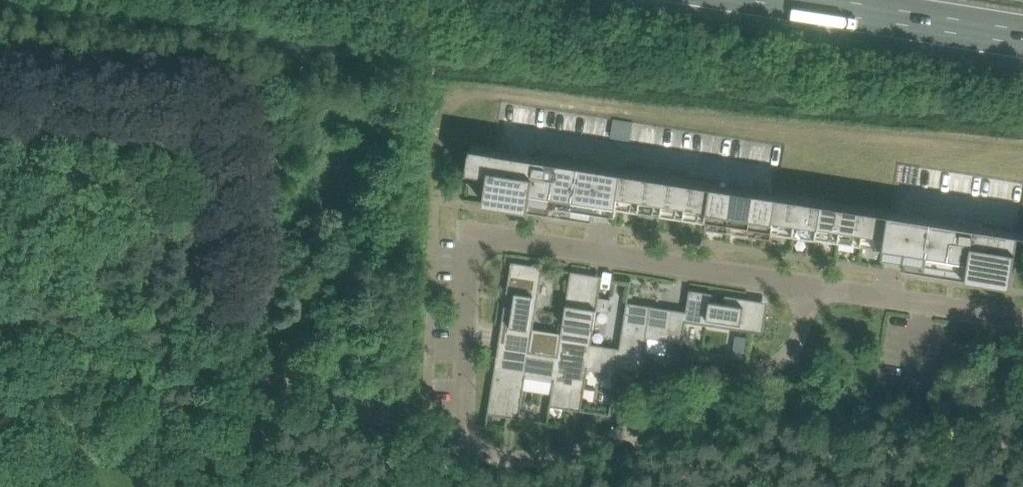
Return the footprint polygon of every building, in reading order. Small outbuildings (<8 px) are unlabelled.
[(495,147),(472,143),(468,168),(467,173),(469,173),(470,167),(490,170),(489,176),(484,204),(593,221),(595,211),(605,213),(613,214),(615,206),(621,167),(613,166),(495,147)] [(625,207),(626,198),(641,200),(645,171),(621,167),(615,206),(625,207)] [(647,211),(649,201),(663,203),(668,174),(645,171),(641,200),(639,210),(647,211)] [(670,214),(671,205),(686,207),(690,178),(668,174),(663,203),(662,213),(670,214)] [(692,218),(694,208),(708,210),(712,182),(690,178),(686,207),(684,217),(692,218)] [(712,182),(708,210),(705,229),(727,232),(735,185),(712,182)] [(756,188),(735,185),(727,232),(749,236),(756,188)] [(777,192),(756,188),(749,236),(771,239),(774,221),(779,192),(778,192),(777,192)] [(801,195),(779,192),(774,221),(788,223),(786,233),(795,234),(796,224),(801,195)] [(823,199),(801,195),(796,224),(811,227),(809,236),(817,238),(819,228),(823,199)] [(840,241),(841,231),(846,203),(823,199),(819,228),(833,230),(832,240),(840,241)] [(862,245),(864,235),(868,206),(846,203),(841,231),(856,234),(854,244),(862,245)] [(868,206),(864,235),(878,237),(877,247),(887,249),(893,211),(893,210),(891,210),(868,206)] [(1011,286),(1020,231),(1019,231),(911,214),(902,212),(893,210),(893,211),(887,249),(885,259),(894,260),(903,262),(902,269),(1011,286)] [(505,306),(502,326),(524,329),(521,350),(530,351),(558,356),(561,339),(562,333),(534,329),(544,266),(512,261),(507,293),(516,294),(514,307),(505,306)] [(572,271),(561,339),(592,344),(600,297),(588,296),(591,274),(572,271)] [(683,334),(682,343),(683,343),(687,321),(764,333),(766,324),(743,320),(746,298),(726,295),(725,304),(712,301),(713,293),(690,289),(687,311),(683,334)] [(621,348),(619,365),(629,366),(645,369),(648,351),(650,338),(667,341),(682,343),(683,334),(687,311),(674,309),(629,302),(627,302),(620,348),(621,348)] [(736,336),(732,359),(744,361),(748,338),(736,336)] [(555,379),(550,406),(552,406),(569,409),(570,409),(573,387),(585,389),(589,367),(616,371),(618,371),(619,365),(621,348),(620,348),(592,344),(561,339),(558,356),(555,379)] [(499,346),(488,414),(490,414),(506,416),(508,417),(512,395),(524,397),(527,374),(555,379),(558,356),(530,351),(521,350),(499,346)]
